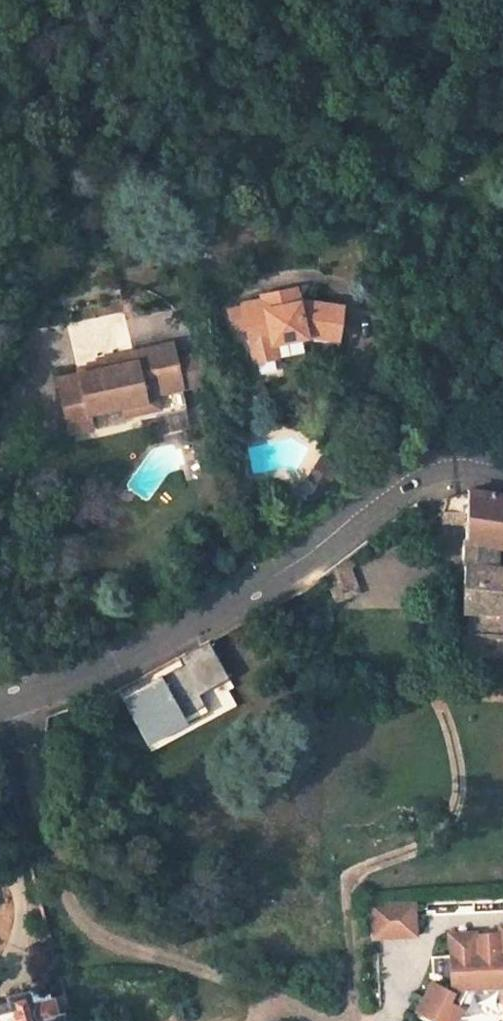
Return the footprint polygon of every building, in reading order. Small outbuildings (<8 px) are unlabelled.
[(309,336),(338,339),(342,307),(299,301),(297,289),(260,296),(261,300),(241,305),(242,308),(229,311),(233,330),(246,327),(253,361),(273,356),(270,344),(309,336)] [(130,358),(74,371),(75,377),(55,381),(67,438),(88,434),(86,420),(120,412),(121,419),(156,412),(153,396),(211,383),(205,352),(173,358),(169,344),(129,353),(130,358)] [(335,465),(320,458),(308,478),(320,486),(334,478),(335,465)] [(442,503),(435,512),(445,522),(466,521),(467,484),(445,491),(442,503)] [(465,538),(496,545),(502,546),(502,492),(499,491),(467,484),(466,521),(465,538)] [(494,566),(496,545),(465,538),(461,607),(468,608),(467,632),(502,633),(502,566),(494,566)] [(351,589),(339,559),(323,572),(332,596),(351,589)] [(177,665),(117,697),(139,738),(201,707),(195,696),(225,680),(204,641),(174,658),(177,665)] [(201,707),(139,738),(146,752),(231,707),(223,693),(229,689),(225,680),(195,696),(201,707)] [(416,936),(414,900),(369,902),(370,938),(416,936)] [(501,926),(502,937),(477,938),(477,933),(451,934),(451,956),(454,956),(455,988),(453,992),(433,981),(417,1011),(436,1020),(455,1020),(462,1008),(459,1006),(469,987),(502,985),(502,926),(501,926)] [(51,993),(28,999),(26,987),(6,992),(9,1005),(0,1007),(0,1020),(64,1020),(61,1009),(55,1010),(51,993)] [(71,1006),(67,989),(51,993),(55,1010),(61,1009),(71,1006)]
